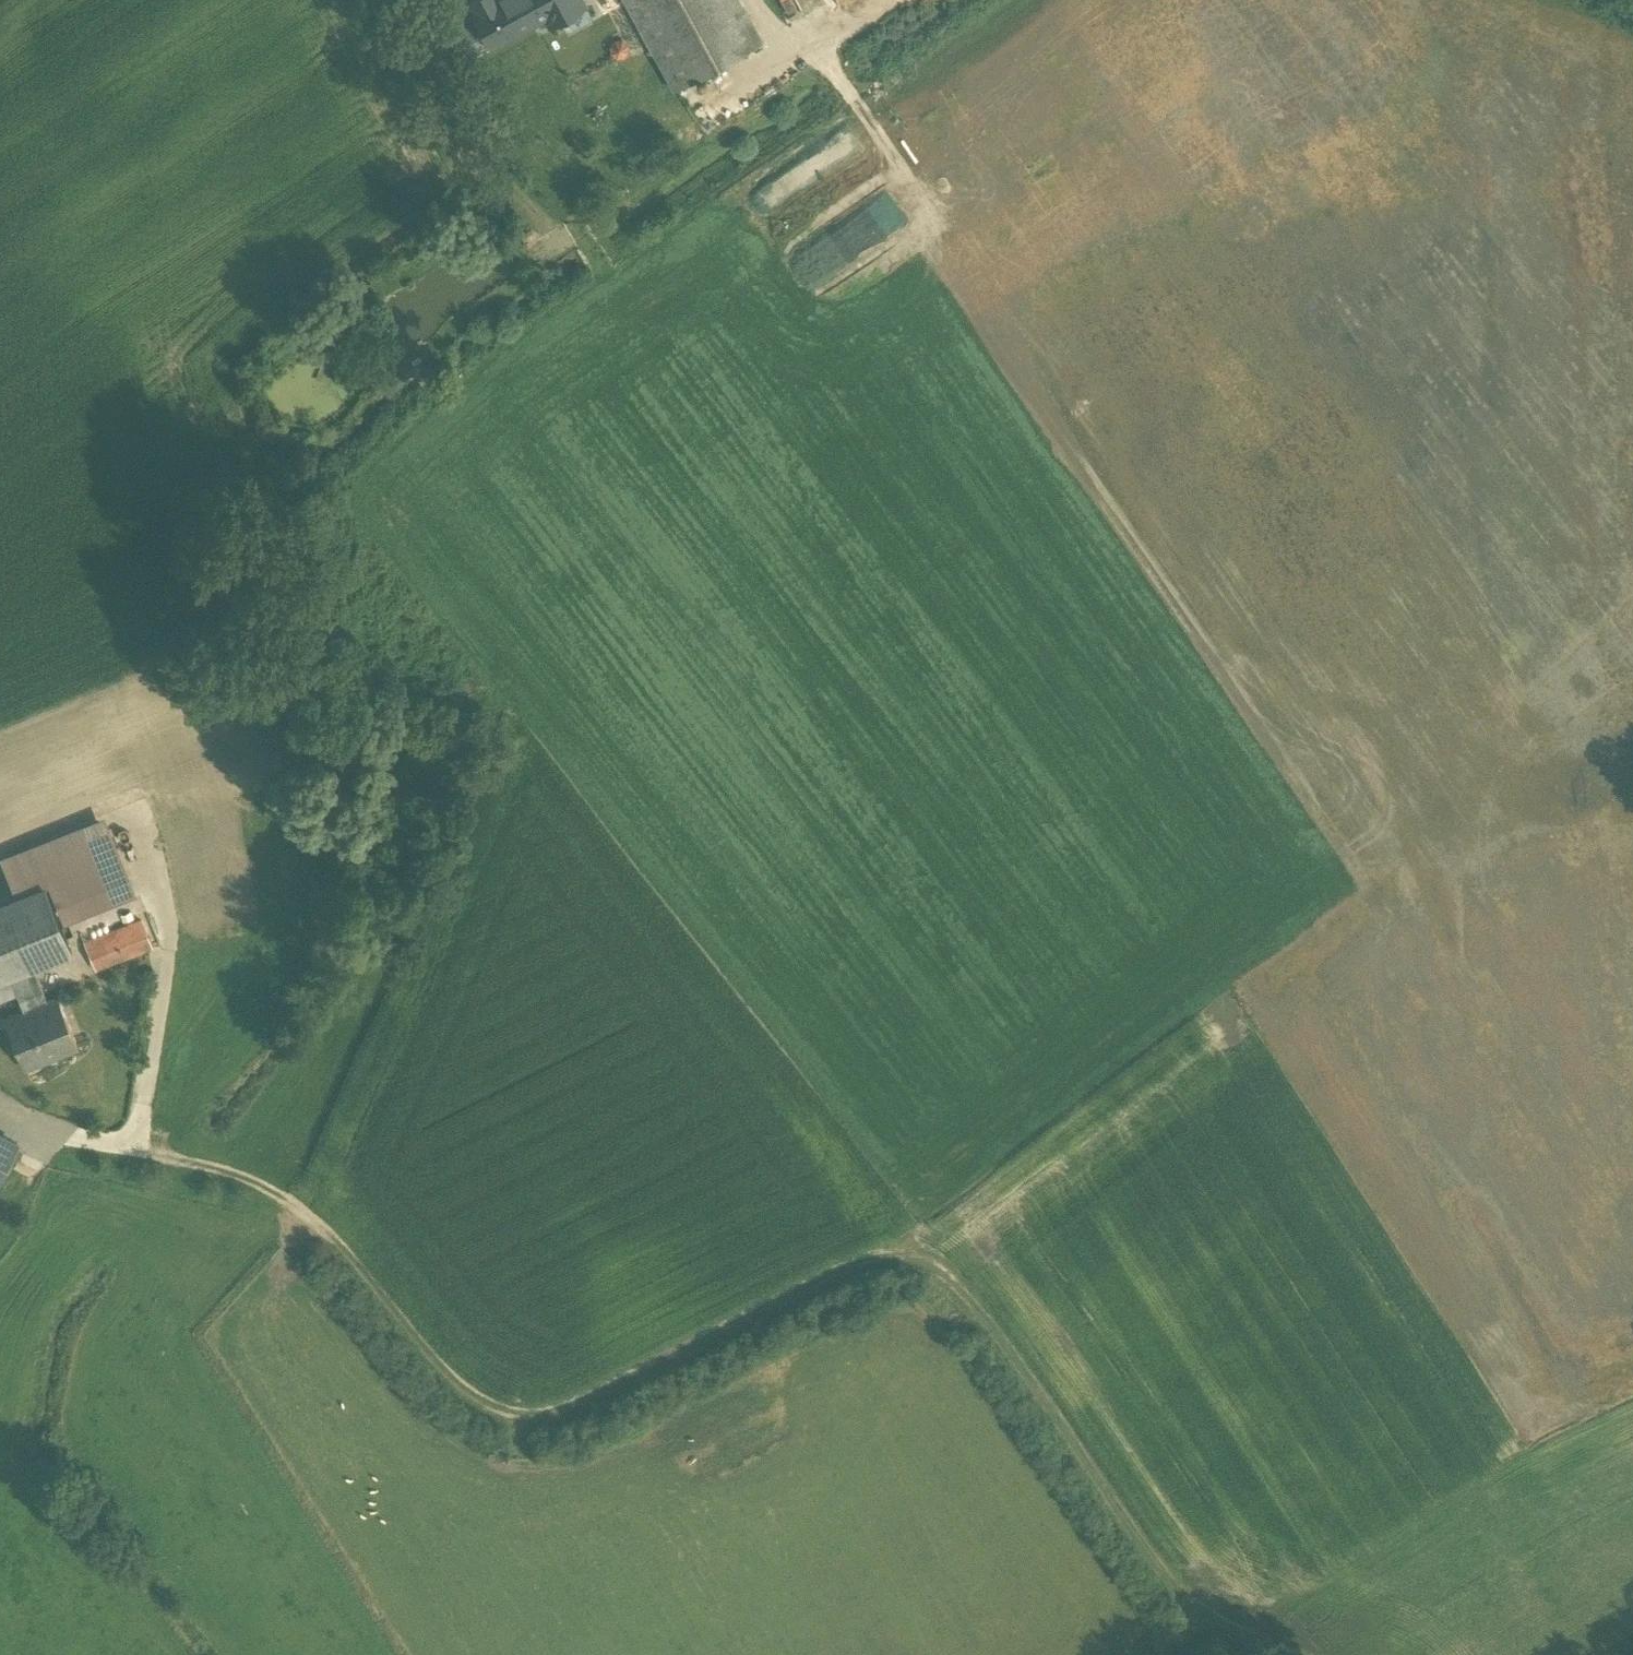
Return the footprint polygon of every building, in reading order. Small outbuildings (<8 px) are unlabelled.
[(511,32),(555,8),(561,18),(581,6),(584,13),(587,11),(581,0),(493,0),(511,32)] [(674,87),(762,39),(740,0),(626,0),(674,87)] [(0,856),(0,859),(16,898),(46,886),(48,885),(64,922),(137,891),(104,813),(0,856)] [(8,973),(32,963),(71,947),(46,886),(16,898),(0,905),(0,976),(8,973)] [(140,913),(83,937),(95,967),(152,943),(140,913)] [(32,963),(8,973),(24,1011),(48,1001),(32,963)] [(24,1011),(19,1013),(24,1024),(10,1030),(25,1066),(77,1044),(57,997),(48,1001),(24,1011)] [(4,1168),(17,1144),(0,1135),(0,1175),(4,1168)]
